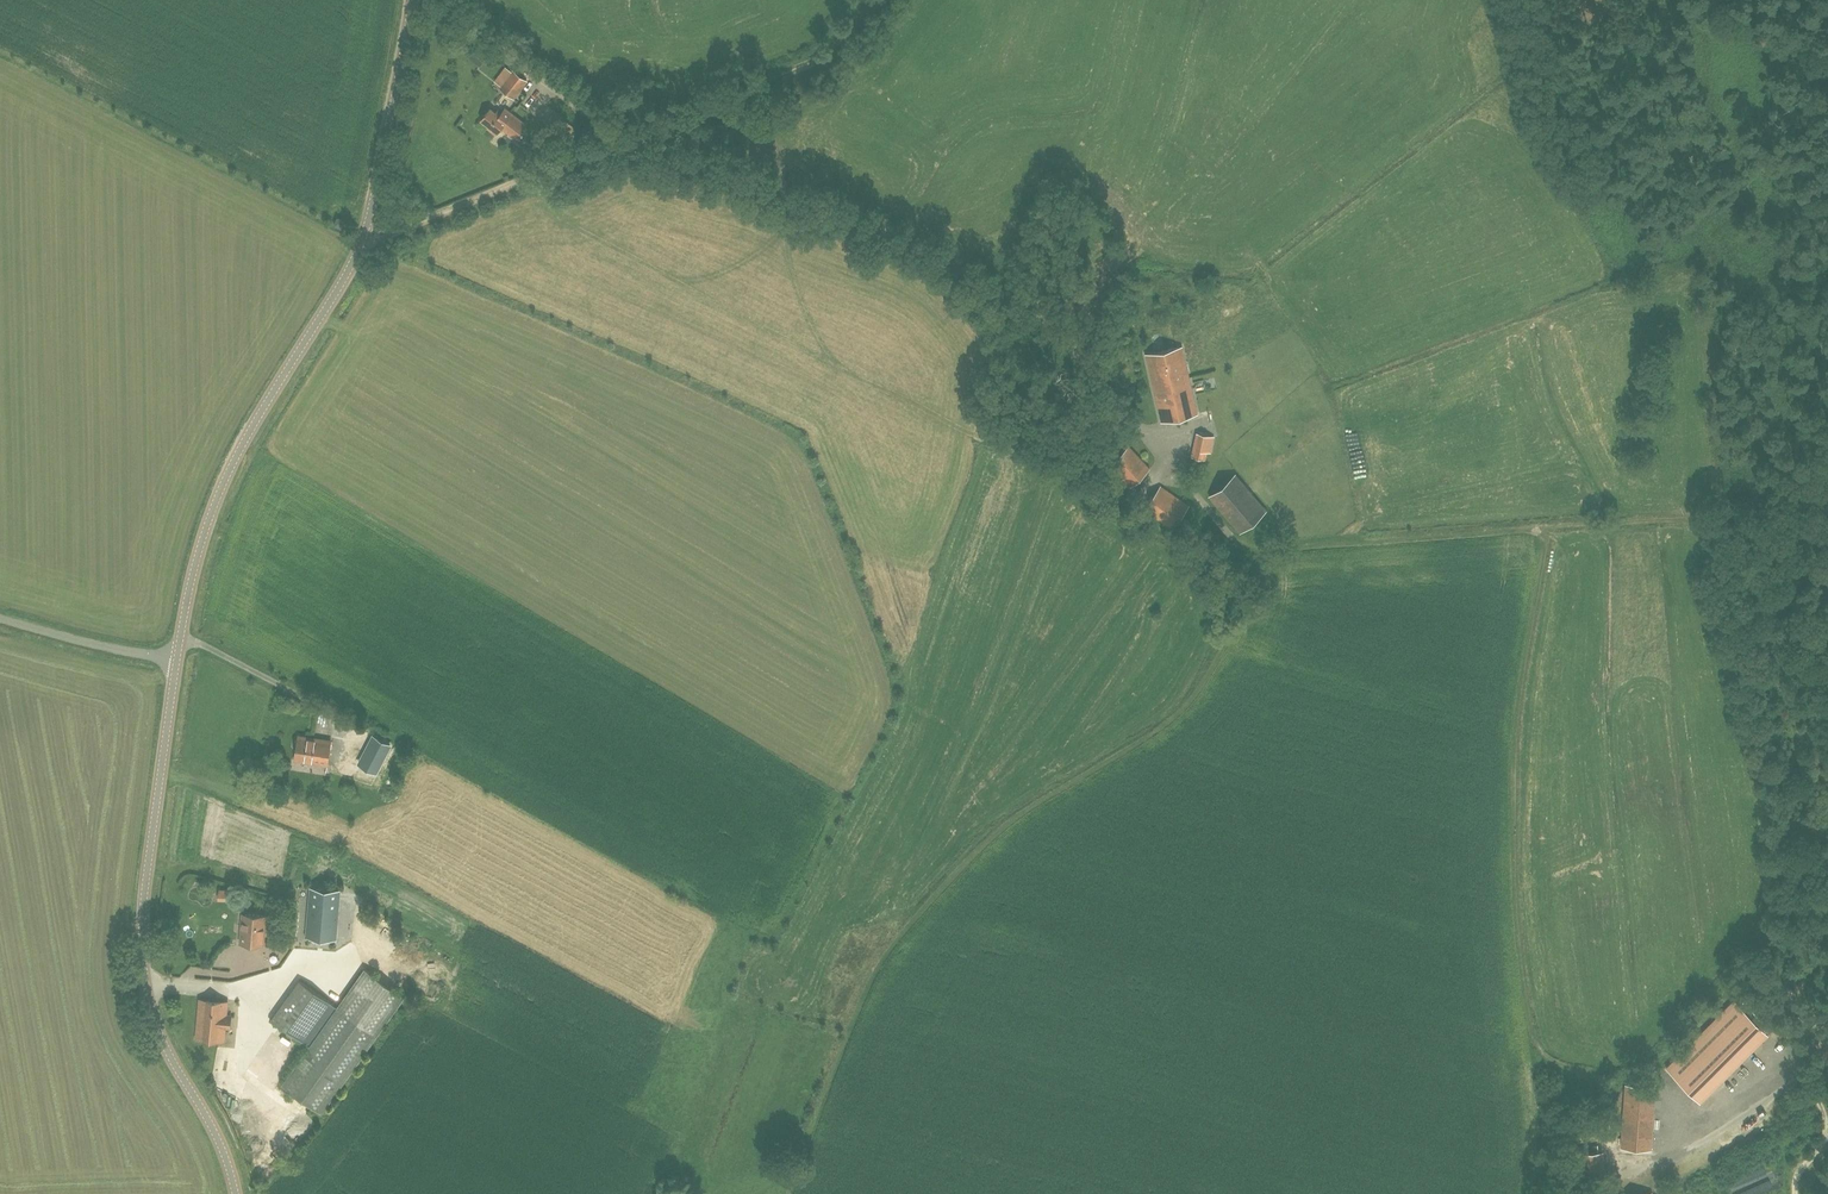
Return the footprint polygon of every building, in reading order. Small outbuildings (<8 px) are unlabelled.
[(480,65),(486,57),(470,44),(464,52),(480,65)] [(513,98),(526,81),(513,70),(500,87),(513,98)] [(490,108),(481,120),(489,126),(488,127),(497,134),(503,125),(508,130),(507,131),(516,139),(527,125),(508,110),(505,115),(498,110),(496,113),(490,108)] [(342,228),(345,221),(338,218),(335,225),(342,228)] [(1182,346),(1146,354),(1161,422),(1198,414),(1182,346)] [(1214,437),(1197,434),(1194,458),(1205,460),(1206,455),(1212,456),(1214,437)] [(1110,464),(1131,487),(1150,468),(1129,446),(1110,464)] [(1236,473),(1209,497),(1243,533),(1270,509),(1236,473)] [(1189,506),(1161,486),(1145,509),(1173,529),(1189,506)] [(298,736),(298,740),(296,740),(294,742),(294,747),(295,749),(296,749),(295,760),(327,765),(331,741),(298,736)] [(373,736),(359,763),(376,772),(390,745),(373,736)] [(311,888),(307,935),(335,938),(339,890),(311,888)] [(220,889),(220,899),(229,899),(230,890),(220,889)] [(264,944),(266,916),(243,914),(241,942),(264,944)] [(338,1008),(312,989),(300,981),(273,1019),(311,1046),(283,1084),(322,1112),(405,996),(366,968),(338,1008)] [(226,1015),(227,1002),(217,1002),(210,1001),(200,1000),(197,1038),(224,1040),(225,1027),(230,1028),(231,1016),(226,1015)] [(1696,1099),(1763,1032),(1734,1002),(1666,1070),(1696,1099)] [(1654,1087),(1627,1085),(1623,1147),(1649,1149),(1654,1087)] [(1598,1152),(1569,1154),(1570,1174),(1599,1172),(1598,1152)] [(1771,1187),(1764,1167),(1728,1182),(1733,1193),(1754,1193),(1771,1187)]
